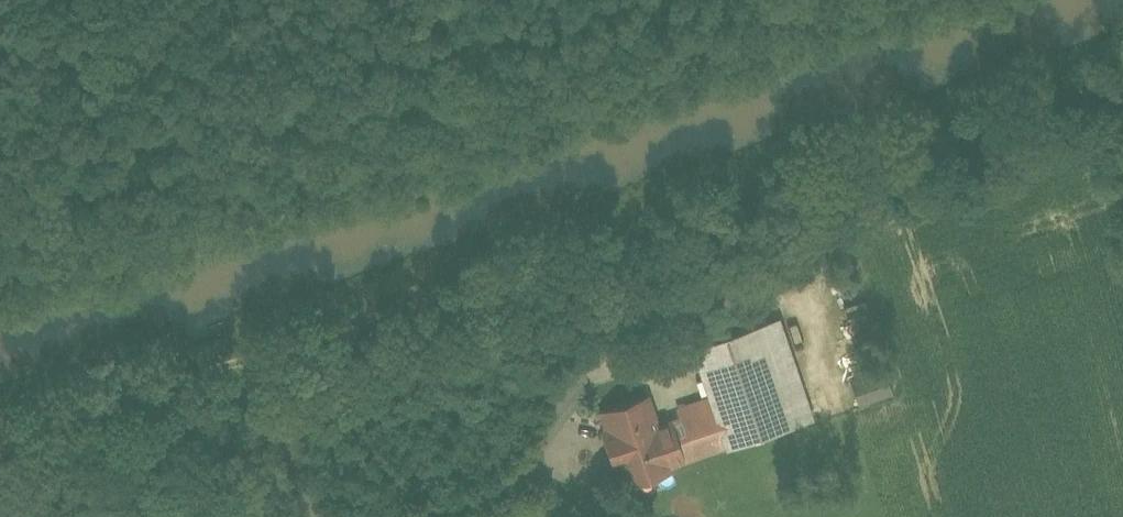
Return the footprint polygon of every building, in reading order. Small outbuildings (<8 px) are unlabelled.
[(697,396),(714,448),(808,418),(776,316),(681,346),(697,396)] [(598,420),(580,426),(595,472),(611,467),(615,480),(714,448),(697,396),(670,405),(673,414),(654,420),(644,391),(594,407),(598,420)]
